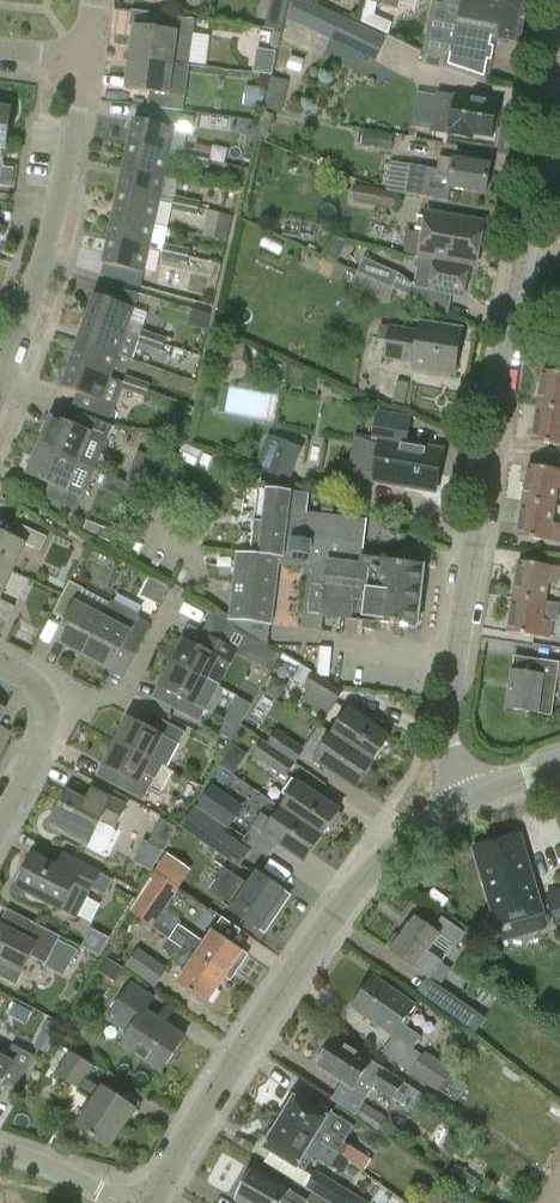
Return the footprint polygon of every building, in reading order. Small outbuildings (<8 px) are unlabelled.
[(269,6),(287,10),(289,0),(271,0),(269,6)] [(384,39),(301,0),(297,0),(288,20),(375,60),(384,39)] [(368,0),(367,0),(366,0),(360,22),(389,35),(392,24),(375,16),(379,4),(395,8),(398,0),(368,0)] [(437,0),(435,0),(424,53),(446,58),(445,69),(487,82),(495,39),(520,43),(527,0),(444,0),(444,1),(437,0)] [(158,31),(134,28),(130,59),(188,67),(194,20),(160,16),(158,31)] [(292,57),(288,68),(300,72),(304,61),(292,57)] [(148,108),(183,112),(188,67),(130,59),(126,91),(150,94),(148,108)] [(273,64),(256,62),(254,72),(271,75),(273,64)] [(289,82),(272,79),(266,110),(282,113),(289,82)] [(264,92),(249,90),(247,107),(262,109),(264,92)] [(455,99),(436,96),(431,132),(450,135),(450,137),(472,140),(472,135),(492,138),(497,103),(455,97),(455,99)] [(0,108),(0,151),(6,151),(12,109),(0,108)] [(170,154),(175,129),(187,132),(191,133),(194,118),(156,110),(153,124),(135,121),(130,145),(170,154)] [(273,116),(264,114),(258,139),(267,141),(273,116)] [(364,130),(361,146),(392,151),(395,134),(364,130)] [(124,170),(165,178),(170,154),(130,145),(124,170)] [(198,154),(186,151),(183,163),(195,165),(198,154)] [(209,169),(212,157),(198,154),(195,165),(183,163),(209,169)] [(406,197),(447,202),(449,189),(486,194),(490,165),(454,160),(453,162),(438,160),(437,172),(410,168),(406,197)] [(15,169),(2,167),(0,186),(12,188),(15,169)] [(165,178),(124,170),(119,193),(160,202),(165,178)] [(396,209),(399,194),(356,188),(354,202),(396,209)] [(114,217),(155,226),(160,202),(119,193),(114,217)] [(188,202),(176,200),(174,210),(186,213),(188,202)] [(199,217),(201,205),(188,202),(186,213),(174,210),(173,212),(199,217)] [(218,213),(212,238),(227,242),(232,217),(218,213)] [(484,222),(427,213),(420,258),(469,266),(477,268),(484,222)] [(150,250),(165,253),(164,258),(176,261),(178,250),(166,248),(167,244),(152,241),(155,226),(114,217),(109,241),(150,250)] [(145,274),(150,250),(109,241),(104,266),(121,269),(119,280),(141,285),(143,274),(145,274)] [(188,265),(191,253),(178,250),(176,261),(164,258),(164,259),(188,265)] [(420,258),(415,290),(411,298),(447,315),(450,295),(464,298),(469,266),(420,258)] [(358,272),(395,289),(401,276),(364,259),(358,272)] [(388,304),(395,289),(358,272),(351,287),(388,304)] [(143,329),(129,324),(135,310),(139,294),(131,292),(127,307),(95,296),(87,319),(141,337),(139,343),(150,347),(154,336),(166,340),(165,346),(168,339),(143,331),(143,329)] [(207,331),(211,314),(193,309),(189,326),(207,331)] [(141,337),(87,319),(80,342),(119,355),(133,360),(139,343),(141,337)] [(437,372),(455,375),(462,329),(421,322),(420,332),(389,328),(384,359),(413,364),(412,371),(437,375),(437,372)] [(150,347),(163,351),(165,346),(166,340),(154,336),(150,347)] [(119,355),(80,342),(72,364),(111,377),(119,355)] [(243,350),(223,355),(230,383),(250,378),(243,350)] [(111,377),(72,364),(64,389),(102,402),(116,407),(124,382),(111,377)] [(544,370),(538,406),(559,409),(559,372),(544,370)] [(127,377),(123,388),(134,392),(138,381),(150,385),(149,391),(151,385),(127,377)] [(134,392),(148,396),(149,391),(150,385),(138,381),(134,392)] [(538,406),(533,441),(559,445),(559,409),(538,406)] [(95,468),(112,426),(69,409),(64,422),(52,417),(40,445),(80,461),(95,468)] [(380,441),(380,443),(361,440),(355,476),(374,479),(373,482),(437,493),(444,450),(403,443),(405,434),(408,434),(411,418),(378,412),(373,440),(380,441)] [(176,425),(175,434),(189,437),(191,424),(182,422),(176,425)] [(268,434),(255,468),(290,482),(303,448),(268,434)] [(80,461),(40,445),(28,475),(50,484),(44,497),(77,511),(82,497),(95,468),(80,461)] [(523,501),(557,506),(559,489),(559,470),(528,465),(523,501)] [(128,482),(142,487),(146,478),(131,473),(128,482)] [(307,516),(310,495),(258,489),(251,549),(238,548),(237,557),(240,557),(277,561),(278,557),(310,561),(302,630),(323,632),(324,617),(417,627),(424,566),(362,560),(366,523),(307,516)] [(557,506),(523,501),(518,536),(559,542),(559,537),(559,526),(554,525),(557,506)] [(116,534),(88,522),(83,532),(112,544),(116,534)] [(13,572),(25,545),(41,552),(47,538),(15,523),(9,536),(0,532),(0,566),(13,572)] [(277,561),(240,557),(237,557),(229,622),(268,646),(277,561)] [(519,562),(513,597),(547,603),(550,585),(557,586),(559,568),(519,562)] [(13,572),(0,566),(0,617),(8,621),(15,607),(0,600),(13,572)] [(56,641),(84,656),(103,617),(76,603),(84,589),(70,582),(54,613),(67,620),(56,641)] [(544,621),(547,603),(513,597),(508,633),(549,639),(551,622),(544,621)] [(112,601),(103,617),(84,656),(111,670),(122,649),(136,656),(152,625),(138,618),(139,615),(112,601)] [(199,648),(185,641),(172,664),(207,683),(218,688),(238,652),(205,635),(199,648)] [(559,664),(516,658),(508,710),(552,716),(559,664)] [(207,683),(172,664),(160,688),(180,698),(174,710),(200,724),(206,712),(218,688),(207,683)] [(342,695),(313,674),(303,689),(333,709),(342,695)] [(285,685),(274,678),(267,689),(278,695),(285,685)] [(253,714),(268,717),(271,699),(257,696),(253,714)] [(350,710),(332,735),(373,763),(390,738),(350,710)] [(130,719),(117,742),(152,761),(164,738),(175,744),(179,746),(185,733),(181,731),(156,718),(150,729),(130,719)] [(236,727),(225,721),(219,732),(230,739),(236,727)] [(268,745),(274,749),(296,764),(306,750),(277,731),(268,745)] [(355,788),(373,763),(332,735),(315,760),(355,788)] [(117,742),(106,763),(105,766),(125,776),(118,788),(144,802),(150,789),(155,780),(145,774),(152,761),(117,742)] [(221,766),(236,772),(245,751),(230,744),(221,766)] [(287,778),(296,764),(274,749),(264,763),(287,778)] [(300,784),(282,809),(323,836),(329,827),(331,828),(334,827),(341,817),(341,815),(339,813),(340,812),(300,784)] [(212,786),(198,808),(229,829),(244,807),(212,786)] [(92,788),(86,801),(68,793),(52,825),(89,844),(101,821),(115,828),(127,806),(92,788)] [(210,847),(240,867),(251,852),(224,833),(227,830),(196,808),(182,828),(210,847)] [(261,814),(254,826),(265,834),(265,835),(305,862),(323,836),(282,809),(273,822),(261,814)] [(140,863),(155,871),(166,850),(167,850),(179,826),(164,818),(140,863)] [(474,847),(497,927),(543,913),(520,834),(474,847)] [(112,880),(99,873),(101,871),(67,853),(59,868),(36,856),(19,888),(61,910),(72,889),(87,897),(91,889),(104,895),(112,880)] [(291,897),(285,893),(285,892),(259,875),(251,886),(226,869),(209,894),(233,911),(233,912),(259,930),(266,934),(291,897)] [(179,888),(156,872),(131,913),(132,914),(152,928),(179,888)] [(559,923),(559,888),(545,892),(554,925),(559,923)] [(0,924),(0,925),(0,962),(1,962),(0,965),(0,977),(16,985),(31,957),(47,965),(46,967),(64,976),(77,950),(60,941),(62,937),(8,909),(0,924)] [(429,952),(431,948),(439,952),(446,942),(454,947),(465,932),(442,917),(434,930),(415,918),(402,938),(397,935),(388,947),(393,950),(392,952),(431,979),(443,961),(429,952)] [(180,926),(177,931),(170,940),(225,978),(243,952),(215,933),(206,944),(180,926)] [(186,973),(178,985),(207,1005),(225,978),(170,940),(163,951),(177,960),(174,965),(186,973)] [(139,948),(126,967),(155,987),(168,968),(139,948)] [(491,958),(480,949),(469,964),(480,972),(491,958)] [(123,969),(108,960),(100,973),(114,982),(123,969)] [(374,977),(353,1009),(413,1049),(422,1036),(403,1023),(415,1006),(374,977)] [(110,1016),(131,1031),(123,1043),(163,1071),(186,1038),(147,1011),(155,1000),(133,984),(110,1016)] [(428,999),(455,1019),(464,1007),(437,988),(428,999)] [(59,1025),(47,1019),(42,1029),(53,1035),(59,1025)] [(366,1097),(373,1086),(403,1105),(417,1114),(428,1098),(413,1088),(336,1040),(328,1053),(324,1051),(315,1065),(366,1097)] [(0,1056),(0,1090),(5,1080),(18,1087),(34,1056),(21,1049),(14,1063),(0,1056)] [(92,1102),(77,1126),(111,1149),(137,1110),(102,1087),(101,1089),(86,1079),(94,1067),(70,1052),(56,1073),(79,1089),(77,1092),(92,1102)] [(453,1070),(426,1052),(412,1074),(439,1092),(453,1070)] [(347,1129),(350,1124),(299,1093),(282,1121),(320,1144),(329,1150),(337,1155),(338,1153),(344,1143),(351,1131),(347,1129)] [(362,1105),(355,1117),(379,1131),(386,1119),(362,1105)] [(304,1172),(320,1144),(282,1121),(265,1148),(304,1172)] [(344,1143),(338,1153),(359,1168),(363,1170),(370,1158),(344,1143)] [(350,1162),(359,1168),(338,1153),(337,1155),(330,1166),(343,1173),(350,1162)] [(308,1202),(254,1171),(252,1174),(249,1172),(236,1195),(240,1196),(237,1201),(241,1202),(307,1202),(308,1202)] [(305,1188),(328,1202),(364,1202),(348,1193),(315,1172),(305,1188)]
